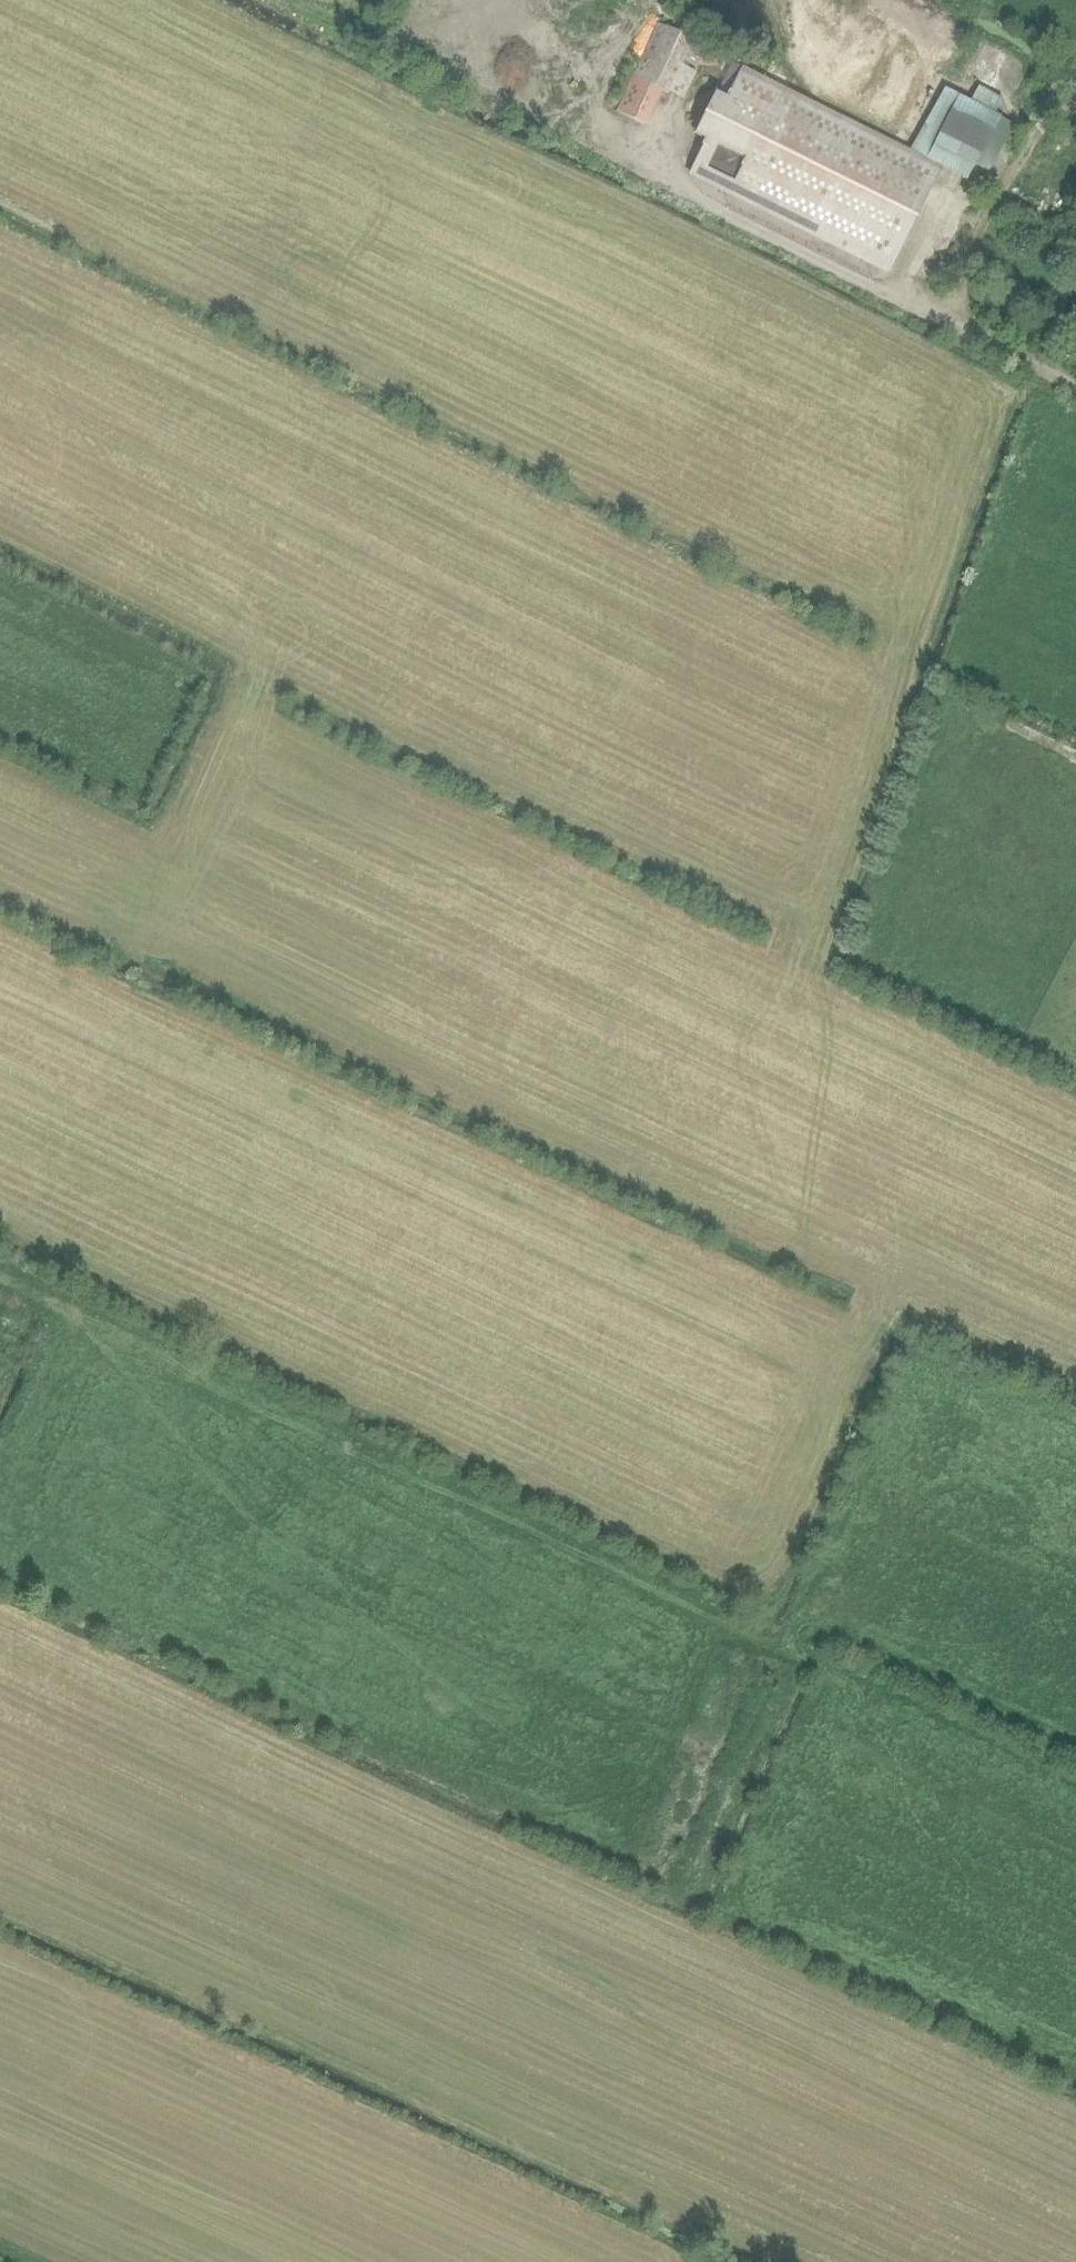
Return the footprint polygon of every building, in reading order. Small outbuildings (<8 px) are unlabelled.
[(668,93),(681,65),(669,59),(681,35),(656,23),(632,76),(668,93)] [(695,135),(704,140),(688,172),(888,271),(940,167),(740,67),(725,97),(716,93),(695,135)] [(932,108),(946,116),(924,158),(964,180),(990,134),(1007,143),(1017,126),(945,85),(932,108)]
